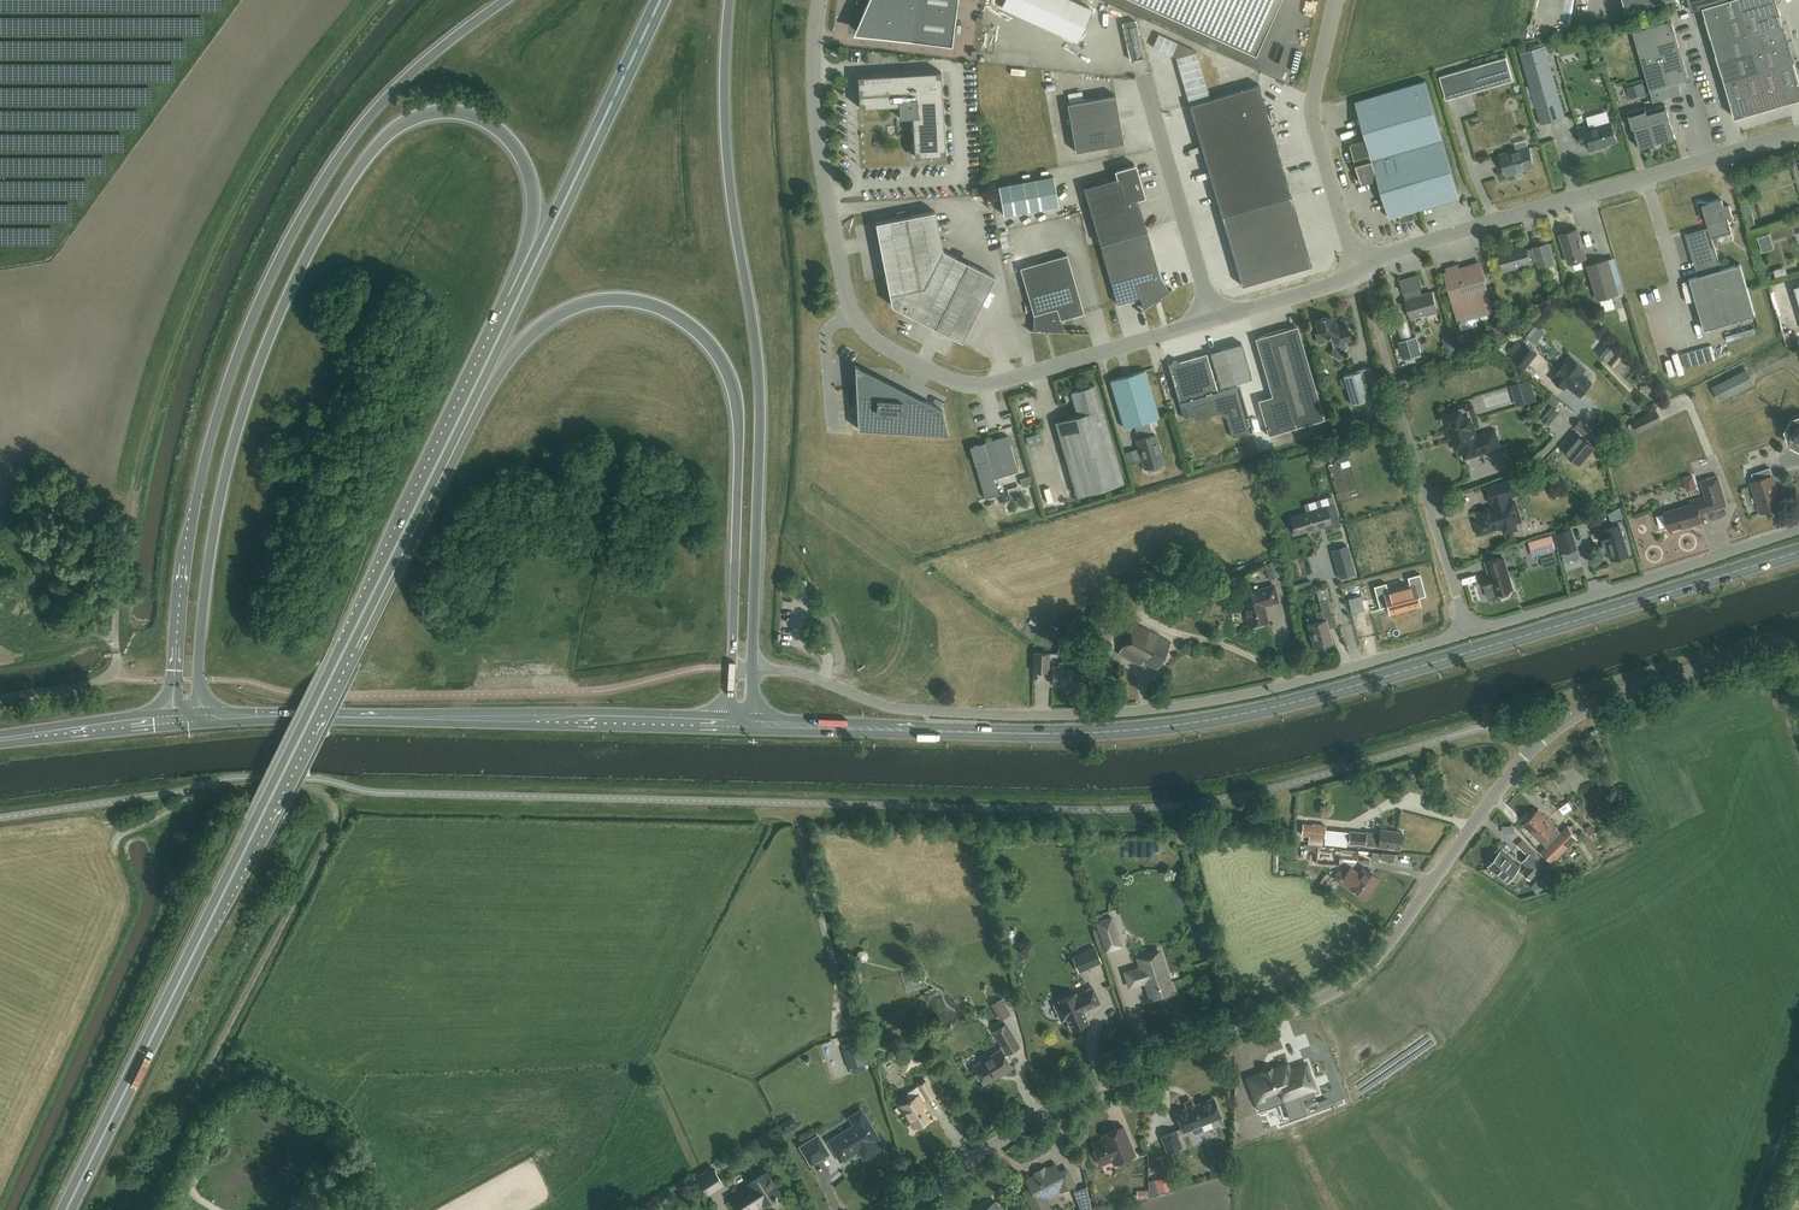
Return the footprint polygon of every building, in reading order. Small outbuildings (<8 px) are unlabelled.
[(860,16),(861,34),(950,45),(956,0),(867,0),(860,16)] [(1071,0),(1004,0),(1000,8),(1076,42),(1091,9),(1071,0)] [(1254,52),(1278,0),(1138,0),(1254,52)] [(1626,12),(1667,0),(1622,0),(1626,12)] [(1691,11),(1703,7),(1708,25),(1743,15),(1738,0),(1688,0),(1691,11)] [(1743,15),(1778,5),(1776,0),(1738,0),(1743,15)] [(1778,5),(1743,15),(1748,34),(1783,24),(1778,5)] [(1743,15),(1708,25),(1713,44),(1748,34),(1743,15)] [(1688,79),(1671,21),(1632,32),(1653,102),(1681,94),(1677,82),(1688,79)] [(1783,24),(1748,34),(1754,52),(1788,42),(1783,24)] [(1297,25),(1293,38),(1306,42),(1310,29),(1297,25)] [(1158,34),(1153,47),(1159,50),(1165,37),(1158,34)] [(1748,34),(1713,44),(1719,62),(1754,52),(1748,34)] [(1165,37),(1159,50),(1165,53),(1171,40),(1165,37)] [(1171,40),(1165,53),(1172,56),(1178,43),(1171,40)] [(1788,42),(1754,52),(1759,71),(1776,66),(1794,61),(1788,42)] [(1178,43),(1172,56),(1176,57),(1176,58),(1196,52),(1196,51),(1178,43)] [(1306,56),(1307,43),(1289,43),(1288,55),(1306,56)] [(1565,116),(1544,46),(1520,53),(1540,123),(1565,116)] [(1196,52),(1176,58),(1178,65),(1198,59),(1196,52)] [(1754,52),(1719,62),(1724,81),(1742,76),(1759,71),(1754,52)] [(1513,80),(1506,57),(1439,76),(1445,99),(1513,80)] [(1198,59),(1178,65),(1180,73),(1201,67),(1198,59)] [(1776,66),(1787,102),(1798,99),(1798,79),(1794,61),(1776,66)] [(1776,66),(1759,71),(1770,107),(1787,102),(1776,66)] [(1201,67),(1180,73),(1182,81),(1203,75),(1201,67)] [(860,107),(898,105),(899,118),(912,117),(914,156),(944,154),(944,155),(945,154),(942,102),(940,71),(857,76),(859,107),(860,107)] [(1759,71),(1742,76),(1753,112),(1770,107),(1759,71)] [(1203,75),(1182,81),(1185,89),(1205,83),(1203,75)] [(1742,76),(1724,81),(1735,117),(1753,112),(1742,76)] [(1355,101),(1366,140),(1436,119),(1425,80),(1355,101)] [(1205,83),(1185,89),(1187,97),(1208,91),(1205,83)] [(1189,105),(1241,286),(1311,266),(1258,85),(1210,99),(1189,105)] [(1208,91),(1187,97),(1189,105),(1210,99),(1208,91)] [(1123,143),(1115,95),(1067,103),(1075,151),(1123,143)] [(1665,105),(1647,110),(1657,142),(1667,139),(1668,141),(1675,139),(1673,133),(1665,105)] [(1657,142),(1647,110),(1646,110),(1645,106),(1627,111),(1632,129),(1633,128),(1638,144),(1637,144),(1639,149),(1647,147),(1646,145),(1657,142)] [(1448,159),(1436,119),(1366,140),(1350,144),(1361,184),(1378,179),(1448,159)] [(1612,129),(1610,122),(1590,128),(1589,125),(1577,129),(1581,144),(1588,142),(1591,150),(1601,147),(1601,145),(1616,141),(1614,134),(1616,131),(1612,129)] [(1541,138),(1556,135),(1554,126),(1539,129),(1541,138)] [(1534,167),(1528,146),(1499,154),(1505,175),(1534,167)] [(1459,197),(1448,159),(1378,179),(1389,218),(1459,197)] [(1116,303),(1139,297),(1143,309),(1171,289),(1168,290),(1160,278),(1137,198),(1143,196),(1133,163),(1132,163),(1133,166),(1115,171),(1117,177),(1083,187),(1116,303)] [(1053,176),(998,186),(1004,215),(1059,205),(1053,176)] [(1724,206),(1721,199),(1707,203),(1705,202),(1703,202),(1700,202),(1697,202),(1701,216),(1704,215),(1708,227),(1685,234),(1697,276),(1689,279),(1704,330),(1755,315),(1740,264),(1721,269),(1712,238),(1731,232),(1727,217),(1732,215),(1729,205),(1724,206)] [(942,250),(934,211),(875,223),(891,306),(961,341),(994,276),(942,250)] [(1586,258),(1577,229),(1559,234),(1568,263),(1586,258)] [(1553,263),(1547,243),(1533,247),(1534,251),(1527,253),(1525,244),(1498,252),(1503,271),(1530,263),(1530,261),(1537,259),(1539,267),(1553,263)] [(1083,313),(1067,255),(1019,268),(1033,315),(1032,329),(1029,329),(1029,330),(1069,332),(1069,331),(1063,331),(1060,320),(1083,313)] [(1619,294),(1609,259),(1588,266),(1598,300),(1601,299),(1602,305),(1612,302),(1610,297),(1619,294)] [(1493,310),(1479,264),(1458,270),(1457,266),(1447,269),(1448,273),(1444,274),(1458,320),(1493,310)] [(1421,287),(1418,275),(1399,281),(1410,318),(1426,314),(1426,315),(1437,312),(1431,292),(1419,295),(1417,288),(1421,287)] [(1333,323),(1331,316),(1314,321),(1318,333),(1337,344),(1338,346),(1337,349),(1343,353),(1346,347),(1345,342),(1350,340),(1345,324),(1338,326),(1333,323)] [(1536,341),(1546,331),(1540,325),(1530,336),(1536,341)] [(1324,419),(1296,326),(1254,338),(1271,396),(1257,400),(1268,435),(1324,419)] [(1422,355),(1416,336),(1399,341),(1406,365),(1416,362),(1415,357),(1422,355)] [(1241,343),(1209,352),(1220,387),(1251,378),(1241,343)] [(1537,353),(1524,343),(1512,359),(1525,369),(1537,353)] [(1611,345),(1604,357),(1613,363),(1621,352),(1611,345)] [(1710,346),(1682,353),(1686,368),(1713,360),(1710,346)] [(1343,354),(1333,349),(1330,354),(1340,360),(1343,354)] [(1217,391),(1206,354),(1168,365),(1167,365),(1179,403),(1188,401),(1190,407),(1213,400),(1217,413),(1226,418),(1232,437),(1251,431),(1251,432),(1252,432),(1238,385),(1217,391)] [(1620,370),(1628,358),(1622,354),(1614,365),(1620,370)] [(1585,367),(1571,355),(1565,363),(1568,366),(1556,380),(1562,385),(1565,382),(1580,394),(1591,380),(1581,372),(1585,367)] [(1354,373),(1342,376),(1348,394),(1351,404),(1377,397),(1368,367),(1354,371),(1354,373)] [(1752,378),(1748,369),(1713,387),(1720,401),(1755,383),(1752,378)] [(1158,417),(1145,370),(1110,380),(1123,427),(1123,428),(1134,425),(1136,432),(1138,439),(1136,439),(1144,469),(1163,463),(1154,433),(1152,434),(1150,428),(1148,421),(1159,417),(1158,417)] [(878,382),(859,381),(857,412),(857,428),(947,434),(942,409),(925,401),(889,398),(890,386),(878,385),(878,382)] [(1533,384),(1521,388),(1524,396),(1536,391),(1533,384)] [(1123,482),(1094,385),(1071,392),(1077,415),(1055,422),(1076,496),(1123,482)] [(1465,457),(1499,447),(1494,431),(1476,437),(1472,426),(1476,425),(1477,424),(1474,416),(1473,416),(1470,417),(1466,405),(1465,405),(1451,409),(1451,410),(1452,413),(1445,415),(1445,416),(1447,424),(1448,424),(1449,424),(1451,430),(1450,430),(1452,438),(1453,438),(1456,448),(1462,447),(1465,457)] [(1551,427),(1563,413),(1556,407),(1544,421),(1551,427)] [(1656,409),(1632,421),(1638,433),(1662,422),(1656,409)] [(1594,432),(1580,420),(1574,427),(1587,439),(1594,432)] [(1594,446),(1579,434),(1565,450),(1580,463),(1594,446)] [(1018,471),(1007,435),(969,447),(984,498),(998,495),(993,478),(1018,471)] [(1326,460),(1323,449),(1307,453),(1310,464),(1315,463),(1316,465),(1325,463),(1324,460),(1326,460)] [(1777,490),(1769,468),(1752,474),(1754,481),(1751,482),(1761,513),(1780,506),(1775,491),(1777,490)] [(1687,477),(1689,488),(1699,486),(1697,475),(1687,477)] [(1034,483),(1032,476),(1020,479),(1022,486),(1034,483)] [(1726,505),(1717,476),(1701,481),(1705,496),(1689,501),(1690,504),(1664,512),(1664,514),(1657,516),(1660,528),(1668,526),(1669,531),(1689,525),(1689,526),(1701,522),(1698,513),(1726,505)] [(1479,512),(1481,520),(1477,521),(1480,532),(1496,527),(1495,525),(1503,523),(1506,531),(1517,527),(1515,521),(1521,520),(1515,501),(1507,503),(1504,496),(1518,492),(1514,479),(1487,488),(1491,501),(1495,500),(1497,507),(1479,512)] [(1341,525),(1334,504),(1290,517),(1295,534),(1324,526),(1326,530),(1341,525)] [(1599,531),(1605,551),(1611,549),(1614,559),(1628,555),(1619,525),(1599,531)] [(1569,527),(1553,532),(1560,554),(1576,549),(1569,527)] [(1556,550),(1551,535),(1528,542),(1532,557),(1556,550)] [(1356,574),(1347,546),(1331,550),(1339,579),(1356,574)] [(1512,590),(1503,557),(1486,562),(1488,568),(1490,576),(1481,578),(1487,597),(1498,594),(1499,595),(1502,597),(1508,595),(1510,592),(1509,590),(1512,590)] [(1394,584),(1375,589),(1379,605),(1387,603),(1391,616),(1421,608),(1418,595),(1426,592),(1421,576),(1403,581),(1405,589),(1396,592),(1394,584)] [(1277,602),(1273,586),(1240,594),(1248,627),(1267,622),(1263,606),(1277,602)] [(1329,600),(1325,588),(1316,590),(1321,611),(1316,612),(1318,622),(1308,624),(1314,648),(1332,643),(1328,629),(1336,626),(1333,615),(1331,616),(1327,600),(1329,600)] [(1175,610),(1158,602),(1152,615),(1169,623),(1175,610)] [(1109,615),(1092,608),(1084,630),(1089,632),(1084,646),(1095,650),(1109,615)] [(1170,642),(1134,623),(1118,654),(1140,666),(1142,662),(1156,669),(1170,642)] [(1115,666),(1101,652),(1091,662),(1105,677),(1115,666)] [(1032,666),(1032,672),(1047,672),(1048,667),(1048,654),(1033,653),(1032,666)] [(1053,668),(1052,684),(1059,684),(1059,687),(1084,688),(1085,669),(1053,668)] [(1538,809),(1530,817),(1564,851),(1578,836),(1568,826),(1561,833),(1556,828),(1538,809)] [(1564,851),(1530,817),(1523,824),(1541,843),(1541,842),(1547,847),(1542,852),(1553,862),(1564,851)] [(1325,826),(1303,823),(1301,835),(1311,836),(1310,844),(1346,847),(1347,835),(1325,833),(1325,826)] [(1402,832),(1380,830),(1379,838),(1366,836),(1366,834),(1350,832),(1348,842),(1378,846),(1377,847),(1399,850),(1402,832)] [(1524,839),(1519,845),(1529,853),(1534,847),(1524,839)] [(1358,850),(1304,845),(1304,850),(1317,851),(1316,864),(1338,866),(1339,859),(1357,861),(1358,850)] [(1520,866),(1501,851),(1488,866),(1508,882),(1520,866)] [(1547,863),(1534,851),(1523,862),(1528,867),(1523,872),(1531,880),(1547,863)] [(1379,879),(1363,867),(1358,874),(1350,868),(1345,874),(1345,873),(1344,872),(1343,872),(1342,872),(1341,871),(1340,871),(1339,872),(1338,872),(1337,873),(1336,874),(1336,875),(1335,876),(1335,877),(1335,878),(1335,879),(1336,879),(1336,880),(1337,881),(1338,882),(1339,883),(1341,881),(1349,887),(1365,898),(1379,879)] [(1120,946),(1111,917),(1096,922),(1106,950),(1120,946)] [(1013,943),(1019,943),(1017,929),(1011,930),(1013,943)] [(872,959),(869,950),(859,953),(863,962),(872,959)] [(1144,982),(1146,988),(1148,988),(1151,998),(1171,992),(1165,975),(1167,975),(1163,963),(1162,964),(1158,952),(1139,959),(1141,967),(1124,972),(1129,987),(1144,982)] [(926,979),(921,966),(901,973),(908,992),(923,987),(921,981),(926,979)] [(864,979),(860,967),(851,970),(854,982),(864,979)] [(1100,1003),(1093,988),(1075,996),(1075,994),(1059,1001),(1060,1004),(1055,1007),(1061,1021),(1066,1018),(1071,1029),(1087,1022),(1082,1011),(1100,1003)] [(1019,1047),(1005,1024),(994,1031),(1004,1048),(973,1066),(984,1084),(1011,1067),(1004,1056),(1019,1047)] [(924,1036),(916,1033),(912,1043),(920,1046),(924,1036)] [(867,1071),(858,1040),(843,1045),(853,1075),(867,1071)] [(1287,1062),(1247,1077),(1256,1102),(1281,1093),(1290,1120),(1306,1114),(1301,1100),(1315,1094),(1313,1089),(1315,1088),(1306,1063),(1290,1069),(1287,1062)] [(934,1095),(925,1081),(918,1085),(918,1086),(905,1094),(909,1100),(900,1106),(913,1128),(928,1119),(919,1104),(922,1102),(922,1101),(926,1099),(927,1100),(934,1095)] [(1221,1117),(1219,1111),(1214,1097),(1194,1105),(1192,1102),(1186,1104),(1188,1108),(1176,1112),(1184,1131),(1192,1128),(1193,1133),(1195,1134),(1202,1131),(1203,1129),(1201,1125),(1221,1117)] [(863,1158),(868,1155),(878,1149),(873,1140),(877,1138),(861,1111),(849,1117),(854,1125),(829,1141),(840,1160),(854,1152),(858,1149),(863,1158)] [(797,1122),(795,1117),(788,1117),(781,1122),(780,1126),(782,1131),(788,1132),(796,1127),(797,1122)] [(1135,1155),(1122,1126),(1101,1135),(1103,1139),(1092,1144),(1100,1165),(1112,1160),(1113,1164),(1135,1155)] [(1182,1147),(1176,1130),(1160,1137),(1166,1154),(1182,1147)] [(830,1154),(818,1135),(799,1146),(811,1166),(830,1154)] [(1055,1165),(1026,1180),(1031,1189),(1024,1192),(1034,1209),(1047,1209),(1039,1196),(1061,1184),(1064,1189),(1074,1184),(1066,1170),(1060,1173),(1055,1165)] [(1168,1165),(1155,1169),(1158,1183),(1172,1180),(1168,1165)] [(723,1184),(712,1167),(696,1177),(707,1195),(723,1184)] [(766,1173),(749,1183),(751,1185),(730,1199),(737,1209),(750,1209),(762,1202),(763,1205),(780,1194),(766,1173)] [(1087,1187),(1074,1192),(1081,1209),(1092,1209),(1087,1187)] [(1147,1198),(1147,1190),(1137,1190),(1137,1198),(1147,1198)]
